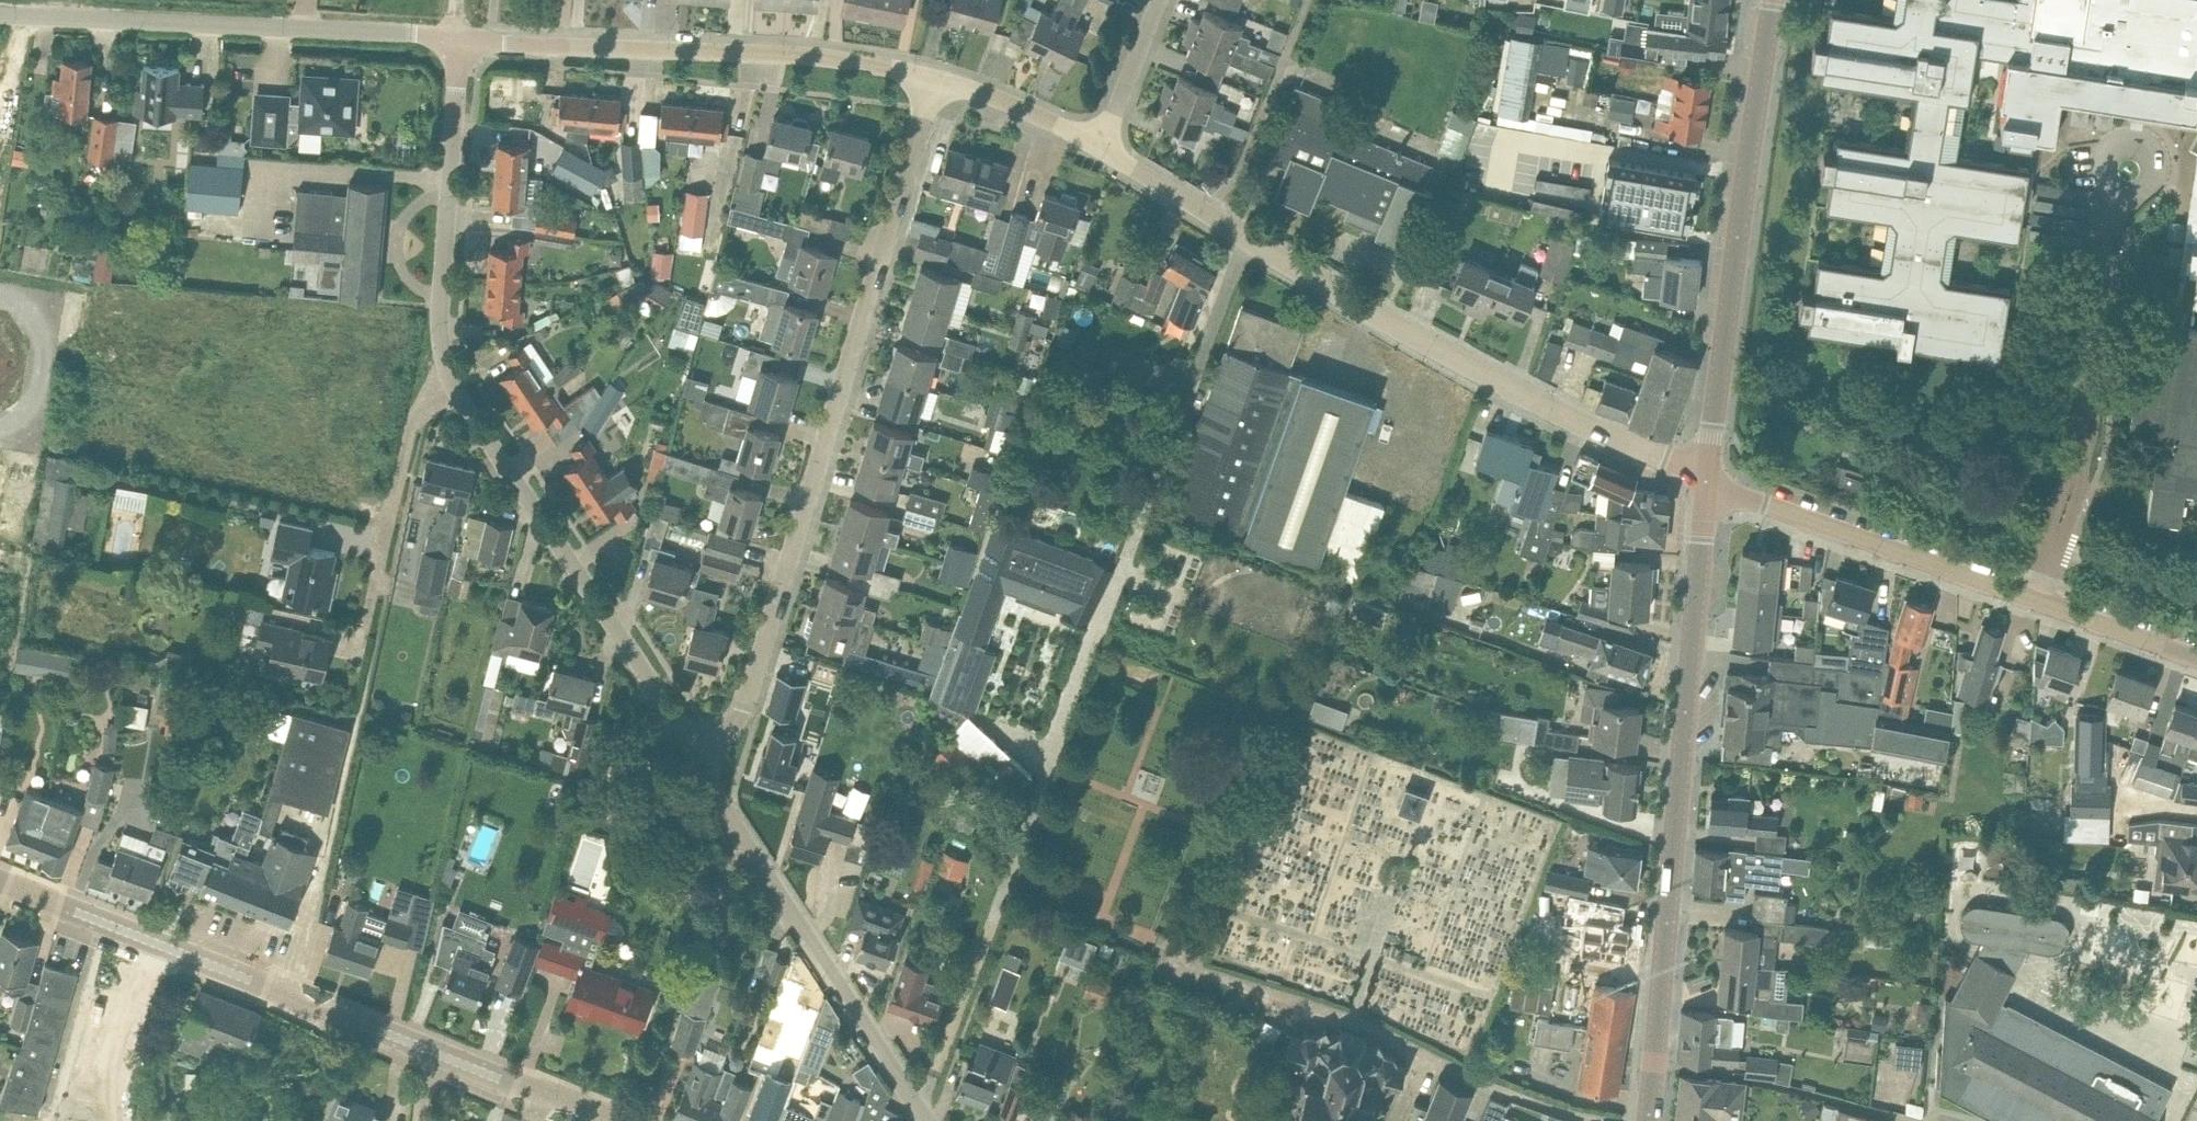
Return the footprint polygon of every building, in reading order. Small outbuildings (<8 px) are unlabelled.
[(872,12),(875,0),(844,0),(843,6),(872,12)] [(872,12),(904,19),(907,0),(875,0),(872,12)] [(976,0),(951,0),(946,17),(969,23),(976,0)] [(992,30),(1001,0),(976,0),(969,23),(992,30)] [(1045,56),(1072,0),(1060,0),(1057,7),(1055,6),(1051,14),(1041,9),(1023,45),(1045,56)] [(1045,56),(1067,66),(1085,30),(1075,25),(1078,17),(1077,16),(1085,0),(1072,0),(1045,56)] [(1562,5),(1589,10),(1591,0),(1563,0),(1562,5)] [(1601,8),(1622,12),(1624,0),(1602,0),(1601,8)] [(1686,30),(1726,35),(1729,0),(1689,0),(1686,30)] [(1902,13),(1895,18),(1831,8),(1826,41),(1814,39),(1811,60),(1822,62),(1820,77),(1916,92),(1907,148),(1837,137),(1835,153),(1823,151),(1820,172),(1831,173),(1826,207),(1890,217),(1895,224),(1889,263),(1882,269),(1818,259),(1813,292),(1802,290),(1798,311),(1810,312),(1807,328),(1897,342),(1896,345),(1910,347),(1910,344),(2000,358),(2002,343),(2009,344),(2012,323),(2011,322),(2010,329),(2005,328),(2011,289),(1947,279),(1941,271),(1948,232),(1955,227),(2019,237),(2025,197),(2030,198),(2029,205),(2031,205),(2034,183),(2028,182),(2030,168),(1941,154),(1945,125),(1959,127),(1964,98),(1969,99),(1976,53),(2009,58),(2001,103),(2006,104),(2002,128),(2011,129),(2009,141),(2034,145),(2036,133),(2051,135),(2053,124),(2056,124),(2058,111),(2062,111),(2064,97),(2196,118),(2196,109),(2196,0),(1904,0),(1902,13)] [(1193,17),(1188,29),(1275,64),(1279,53),(1249,41),(1250,38),(1238,33),(1242,25),(1225,18),(1205,10),(1200,20),(1193,17)] [(1686,30),(1647,26),(1646,43),(1621,39),(1618,58),(1658,62),(1660,50),(1687,53),(1687,49),(1702,51),(1724,53),(1726,35),(1686,30)] [(1275,64),(1188,29),(1183,41),(1191,44),(1187,55),(1207,63),(1224,69),(1228,61),(1239,65),(1240,62),(1254,67),(1258,57),(1275,64)] [(1512,37),(1499,111),(1507,112),(1527,115),(1540,42),(1512,37)] [(1584,56),(1569,55),(1567,80),(1583,81),(1584,56)] [(64,94),(62,119),(77,120),(77,113),(87,113),(92,60),(64,58),(62,76),(55,76),(53,93),(64,94)] [(178,114),(202,116),(205,83),(187,82),(187,86),(178,86),(179,66),(144,64),(142,90),(137,89),(135,113),(178,116),(178,114)] [(1676,87),(1673,103),(1705,108),(1710,80),(1664,73),(1662,85),(1676,87)] [(257,93),(254,143),(288,146),(290,120),(299,121),(298,127),(348,131),(349,109),(355,110),(357,78),(304,75),(303,102),(288,101),(288,96),(257,93)] [(1167,82),(1162,94),(1233,122),(1238,112),(1223,106),(1224,103),(1213,98),(1216,90),(1199,83),(1179,75),(1175,85),(1167,82)] [(1433,166),(1323,121),(1332,100),(1308,90),(1283,152),(1291,155),(1274,197),(1276,198),(1277,194),(1309,207),(1308,211),(1309,211),(1318,190),(1349,203),(1343,218),(1377,231),(1375,237),(1409,251),(1433,193),(1424,189),(1433,166)] [(588,126),(591,95),(561,92),(560,105),(554,104),(553,123),(569,124),(567,139),(576,139),(575,150),(592,159),(586,140),(587,140),(589,126),(588,126)] [(1162,94),(1157,106),(1165,110),(1161,120),(1181,128),(1177,138),(1194,144),(1198,134),(1199,135),(1202,126),(1213,131),(1214,127),(1245,140),(1250,128),(1233,122),(1162,94)] [(622,98),(591,95),(588,126),(589,126),(624,129),(626,111),(621,111),(622,98)] [(1632,118),(1633,96),(1611,95),(1609,117),(1632,118)] [(654,132),(690,135),(693,105),(663,102),(662,115),(656,114),(654,132)] [(1705,108),(1673,103),(1671,117),(1657,115),(1655,129),(1701,136),(1705,108)] [(693,105),(690,135),(726,139),(728,121),(723,121),(724,108),(693,105)] [(1454,107),(1439,148),(1461,156),(1477,116),(1454,107)] [(1506,121),(1507,112),(1499,111),(1499,110),(1497,120),(1506,121)] [(103,172),(109,173),(118,118),(96,115),(89,158),(105,161),(103,172)] [(815,160),(820,142),(807,139),(811,125),(774,116),(764,156),(748,153),(741,184),(737,183),(731,206),(760,214),(766,189),(762,188),(767,168),(779,171),(784,152),(815,160)] [(869,137),(833,127),(821,173),(836,177),(840,164),(861,169),(869,137)] [(499,143),(497,173),(527,175),(529,140),(512,138),(512,144),(499,143)] [(622,140),(625,177),(644,175),(642,139),(622,140)] [(565,146),(552,170),(592,191),(597,183),(605,167),(580,154),(565,146)] [(950,181),(969,186),(978,155),(949,147),(942,172),(936,171),(930,191),(946,196),(950,181)] [(1000,189),(1008,164),(978,155),(969,186),(964,200),(1000,211),(1006,191),(1000,189)] [(1599,206),(1599,208),(1600,208),(1599,213),(1599,215),(1601,215),(1631,220),(1633,221),(1633,220),(1648,223),(1650,224),(1650,223),(1684,229),(1686,230),(1686,228),(1687,223),(1688,223),(1688,222),(1687,221),(1688,213),(1690,213),(1690,212),(1689,211),(1692,190),(1694,190),(1694,189),(1692,188),(1694,180),(1695,180),(1696,179),(1694,179),(1695,173),(1696,172),(1694,171),(1659,166),(1659,165),(1658,165),(1644,163),(1642,162),(1642,163),(1611,157),(1609,157),(1608,159),(1609,159),(1608,164),(1606,164),(1606,165),(1608,165),(1606,174),(1605,174),(1604,175),(1606,175),(1602,197),(1601,197),(1601,198),(1602,198),(1601,207),(1599,206)] [(2179,271),(2184,272),(2174,336),(2143,331),(2129,425),(2160,430),(2152,482),(2196,489),(2196,158),(2179,271)] [(187,197),(186,207),(240,212),(241,203),(245,167),(217,165),(191,162),(187,197)] [(527,175),(497,173),(494,203),(507,204),(506,210),(524,212),(527,175)] [(1536,179),(1534,190),(1588,199),(1590,189),(1536,179)] [(349,193),(299,189),(296,225),(295,224),(292,257),(321,260),(321,256),(343,258),(340,294),(377,298),(387,184),(350,181),(349,193)] [(682,232),(705,235),(710,193),(687,190),(682,232)] [(1084,239),(1091,219),(1076,214),(1079,204),(1075,202),(1078,196),(1062,191),(1060,197),(1045,192),(1035,221),(1044,224),(1038,243),(1063,252),(1069,234),(1084,239)] [(1533,201),(1531,211),(1584,223),(1586,213),(1533,201)] [(760,214),(731,206),(728,220),(783,235),(787,222),(760,214)] [(803,209),(798,224),(827,232),(831,217),(803,209)] [(1025,284),(1038,245),(1024,241),(1031,216),(1012,211),(1009,222),(1002,248),(991,245),(990,248),(982,266),(980,271),(1004,278),(1025,284)] [(539,212),(536,226),(569,231),(572,218),(555,216),(540,213),(539,212)] [(946,260),(952,239),(925,231),(929,219),(916,215),(911,232),(921,235),(916,251),(946,260)] [(990,248),(991,245),(1002,248),(1009,222),(995,218),(987,247),(990,248)] [(535,240),(572,246),(574,234),(537,228),(535,240)] [(1643,294),(1674,297),(1696,299),(1700,259),(1666,256),(1668,242),(1577,232),(1575,249),(1635,256),(1633,271),(1645,272),(1643,294)] [(1432,235),(1418,270),(1437,277),(1451,242),(1432,235)] [(1573,241),(1554,235),(1542,272),(1561,278),(1573,241)] [(491,248),(489,278),(521,280),(523,252),(528,253),(530,239),(509,237),(508,250),(491,248)] [(791,278),(824,288),(835,252),(802,242),(802,243),(787,238),(783,253),(797,257),(791,278)] [(1180,283),(1173,299),(1180,283),(1198,253),(1177,241),(1160,270),(1155,267),(1148,283),(1124,273),(1114,297),(1152,314),(1168,277),(1180,283)] [(99,248),(95,275),(112,278),(116,250),(99,248)] [(675,252),(654,250),(652,274),(672,276),(675,252)] [(1180,283),(1173,299),(1167,312),(1196,324),(1208,297),(1202,294),(1219,265),(1198,253),(1180,283)] [(1483,314),(1488,303),(1487,302),(1499,272),(1465,258),(1452,288),(1469,295),(1465,306),(1483,314)] [(1487,302),(1488,303),(1521,317),(1534,286),(1532,285),(1538,269),(1521,263),(1515,278),(1499,272),(1487,302)] [(916,284),(912,296),(965,312),(973,285),(999,293),(1004,278),(980,271),(975,270),(971,281),(921,266),(921,268),(922,268),(917,284),(916,284)] [(712,287),(704,312),(705,312),(715,313),(725,309),(732,303),(737,294),(768,304),(774,285),(717,267),(712,287)] [(625,305),(647,283),(644,277),(616,291),(625,305)] [(521,280),(489,278),(486,308),(504,309),(503,321),(524,322),(525,309),(518,309),(521,280)] [(670,296),(674,290),(653,279),(639,293),(662,307),(670,296)] [(303,296),(304,286),(290,284),(289,295),(303,296)] [(687,295),(675,324),(698,331),(707,301),(687,295)] [(965,312),(912,296),(908,308),(910,308),(905,324),(903,324),(903,325),(924,331),(940,337),(945,320),(961,325),(965,312)] [(770,299),(759,336),(805,350),(812,327),(809,326),(813,312),(816,313),(817,312),(785,302),(785,303),(770,299)] [(1384,504),(1342,490),(1374,399),(1289,368),(1303,327),(1241,306),(1167,512),(1358,580),(1384,504)] [(1035,314),(1019,310),(1014,327),(1030,331),(1035,314)] [(1134,310),(1131,317),(1142,322),(1145,315),(1134,310)] [(1648,362),(1642,378),(1663,385),(1658,401),(1680,409),(1697,361),(1661,348),(1664,337),(1623,323),(1618,336),(1572,320),(1565,341),(1632,365),(1635,357),(1648,362)] [(1024,349),(1028,336),(1030,331),(1014,327),(1009,344),(1024,349)] [(949,335),(945,348),(973,357),(977,344),(949,335)] [(1038,339),(1028,336),(1024,349),(1034,352),(1038,339)] [(729,340),(724,358),(743,362),(748,345),(729,340)] [(501,376),(518,401),(544,383),(528,359),(533,355),(526,344),(509,356),(516,366),(501,376)] [(892,361),(889,373),(926,385),(935,355),(898,344),(897,345),(899,346),(894,362),(892,361)] [(750,401),(786,412),(797,377),(775,371),(780,356),(750,347),(742,372),(758,377),(750,401)] [(973,357),(945,348),(941,362),(969,370),(973,357)] [(1164,385),(1171,365),(1136,352),(1129,372),(1164,385)] [(1178,390),(1189,358),(1175,353),(1171,365),(1164,385),(1178,390)] [(926,385),(889,373),(885,386),(887,386),(882,402),(880,401),(880,403),(917,414),(926,385)] [(549,431),(573,415),(566,405),(565,403),(564,403),(558,394),(560,385),(553,376),(545,381),(547,383),(545,384),(544,383),(518,401),(535,425),(542,421),(549,431)] [(1663,385),(1642,378),(1638,390),(1605,378),(1595,408),(1628,419),(1628,420),(1671,435),(1680,409),(1658,401),(1663,385)] [(156,382),(154,390),(163,392),(164,383),(156,382)] [(596,384),(572,401),(585,421),(602,393),(596,384)] [(990,404),(1007,409),(1007,408),(1024,413),(1028,399),(1012,394),(1012,393),(995,388),(990,404)] [(154,390),(153,399),(161,400),(163,392),(154,390)] [(597,431),(615,401),(602,393),(585,421),(583,423),(597,431)] [(737,459),(769,469),(780,434),(753,426),(757,414),(698,396),(695,406),(701,408),(698,416),(724,424),(723,429),(745,435),(737,459)] [(1007,410),(1007,409),(990,404),(984,423),(1019,433),(1025,416),(1007,410)] [(150,418),(148,427),(157,428),(158,419),(150,418)] [(907,448),(911,432),(874,421),(873,423),(875,424),(870,439),(869,439),(865,451),(903,462),(921,467),(925,453),(907,448)] [(148,427),(147,435),(155,437),(157,428),(148,427)] [(1543,510),(1558,470),(1528,459),(1533,444),(1487,428),(1476,459),(1506,469),(1495,497),(1510,502),(1509,505),(1533,513),(1527,530),(1519,552),(1544,560),(1550,538),(1553,527),(1557,515),(1543,510)] [(565,469),(581,494),(608,476),(592,452),(596,449),(589,438),(572,449),(579,459),(565,469)] [(655,448),(650,465),(663,468),(667,451),(655,448)] [(718,519),(751,529),(761,494),(735,487),(739,474),(667,451),(663,468),(705,482),(702,493),(724,499),(718,519)] [(903,462),(865,451),(861,463),(863,464),(859,479),(857,479),(856,481),(894,492),(903,462)] [(1571,473),(1608,491),(1632,488),(1635,478),(1598,462),(1599,460),(1580,452),(1571,473)] [(143,455),(142,464),(151,465),(152,457),(143,455)] [(452,558),(463,508),(465,508),(474,468),(428,458),(422,485),(452,492),(449,504),(429,533),(417,584),(441,589),(448,557),(452,558)] [(1832,478),(1840,482),(1864,490),(1867,479),(1844,471),(1847,465),(1838,462),(1832,478)] [(636,508),(628,497),(630,496),(631,498),(639,493),(635,486),(638,485),(625,464),(608,476),(581,494),(598,519),(612,509),(619,519),(636,508)] [(988,469),(973,465),(967,482),(981,486),(983,487),(988,469)] [(50,492),(43,533),(71,538),(77,506),(92,508),(96,487),(56,480),(54,493),(50,492)] [(113,556),(141,558),(144,486),(117,484),(113,556)] [(970,525),(985,530),(997,491),(983,487),(981,486),(970,525)] [(1608,491),(1605,513),(1621,515),(1621,517),(1666,522),(1669,494),(1654,493),(1655,490),(1632,488),(1608,491)] [(906,506),(906,507),(938,515),(942,517),(947,501),(911,490),(906,506)] [(679,521),(683,505),(665,500),(666,494),(659,492),(654,513),(669,518),(679,521)] [(291,497),(289,506),(297,508),(299,499),(291,497)] [(299,499),(297,508),(306,510),(308,501),(299,499)] [(845,516),(841,528),(897,545),(901,532),(883,526),(888,511),(850,499),(850,501),(851,501),(847,517),(845,516)] [(326,505),(325,514),(333,516),(335,507),(326,505)] [(335,507),(333,516),(342,518),(344,509),(335,507)] [(1621,515),(1605,513),(1597,512),(1595,529),(1592,528),(1592,529),(1580,527),(1575,530),(1571,535),(1570,544),(1618,550),(1619,543),(1634,544),(1634,539),(1664,542),(1666,522),(1621,517),(1621,515)] [(660,546),(669,518),(654,513),(644,545),(651,547),(648,557),(655,558),(644,591),(680,602),(683,592),(686,581),(691,567),(673,562),(676,551),(660,546)] [(505,561),(514,524),(471,514),(466,534),(464,542),(462,550),(459,549),(447,594),(458,597),(470,552),(505,561)] [(1090,564),(1093,558),(1068,546),(995,519),(962,610),(960,609),(952,629),(947,645),(936,674),(931,688),(928,696),(935,702),(932,710),(953,730),(949,734),(951,736),(973,759),(973,758),(977,762),(991,774),(994,777),(997,779),(1013,795),(1032,774),(1016,759),(968,713),(968,714),(962,709),(1006,588),(1067,610),(1066,611),(1082,618),(1087,621),(1110,574),(1090,564)] [(329,580),(335,551),(312,546),(308,545),(312,527),(280,520),(272,556),(291,560),(287,577),(278,575),(272,576),(268,580),(267,586),(269,591),(273,593),(329,606),(334,582),(329,580)] [(1563,540),(1565,530),(1553,527),(1550,538),(1563,540)] [(897,545),(841,528),(838,541),(839,541),(835,557),(833,557),(832,558),(870,569),(879,540),(897,546),(897,545)] [(701,566),(735,576),(745,543),(711,533),(701,566)] [(1430,543),(1422,568),(1438,573),(1461,580),(1466,564),(1471,548),(1447,540),(1445,547),(1430,543)] [(980,551),(949,542),(944,560),(974,569),(980,551)] [(1739,579),(1739,580),(1776,584),(1784,584),(1788,554),(1779,553),(1742,549),(1742,551),(1743,551),(1740,579),(1739,579)] [(974,569),(944,560),(939,578),(969,587),(974,569)] [(1577,613),(1586,616),(1607,622),(1610,609),(1647,612),(1651,563),(1614,560),(1613,567),(1593,565),(1590,602),(1581,599),(1577,613)] [(1802,563),(1800,586),(1811,587),(1813,564),(1802,563)] [(686,581),(683,592),(690,595),(698,569),(691,567),(686,581)] [(1438,573),(1428,604),(1451,612),(1461,580),(1438,573)] [(1889,627),(1863,619),(1873,585),(1872,585),(1872,586),(1838,576),(1838,574),(1837,574),(1826,612),(1846,618),(1843,628),(1852,630),(1847,668),(1884,671),(1885,659),(1884,659),(1889,627)] [(822,594),(818,606),(872,623),(876,609),(860,604),(864,588),(827,577),(826,578),(828,579),(823,594),(822,594)] [(1736,607),(1736,608),(1782,612),(1783,601),(1775,600),(1776,584),(1739,580),(1740,580),(1737,606),(1737,607),(1736,607)] [(1519,586),(1517,595),(1527,598),(1529,589),(1519,586)] [(1332,595),(1327,609),(1338,614),(1343,599),(1332,595)] [(1804,597),(1803,613),(1817,614),(1819,598),(1804,597)] [(1889,660),(1885,659),(1884,671),(1881,697),(1910,703),(1918,666),(1907,664),(1911,638),(1925,642),(1930,624),(1928,623),(1934,606),(1906,597),(1899,618),(1894,632),(1889,660)] [(510,649),(540,657),(554,607),(522,598),(516,619),(501,615),(492,650),(493,650),(490,663),(501,666),(504,653),(508,654),(510,649)] [(696,622),(695,622),(686,658),(718,666),(727,631),(710,627),(716,603),(702,599),(696,622)] [(1354,601),(1349,616),(1364,622),(1370,608),(1354,601)] [(872,623),(818,606),(814,618),(809,617),(804,633),(809,634),(809,636),(863,652),(872,623)] [(1733,636),(1733,638),(1778,643),(1782,612),(1736,608),(1736,609),(1734,636),(1733,636)] [(274,641),(268,668),(322,680),(331,638),(292,629),(293,627),(263,620),(259,637),(274,641)] [(947,645),(952,629),(942,626),(942,624),(926,620),(921,638),(947,645)] [(1969,652),(1960,681),(1956,693),(1989,704),(2002,662),(1995,660),(2004,630),(1983,623),(1973,653),(1969,652)] [(1599,636),(1562,624),(1554,648),(1571,653),(1572,650),(1593,657),(1588,672),(1606,679),(1610,668),(1642,679),(1651,650),(1600,633),(1599,636)] [(1796,639),(1795,654),(1813,656),(1814,640),(1796,639)] [(15,670),(70,679),(74,655),(19,645),(15,670)] [(2054,692),(2071,697),(2079,673),(2074,672),(2080,656),(2049,645),(2043,660),(2034,657),(2032,679),(2055,687),(2054,692)] [(197,674),(200,658),(194,657),(195,650),(184,648),(184,651),(169,648),(168,654),(157,660),(156,666),(190,673),(197,674)] [(864,653),(860,668),(931,688),(936,674),(864,653)] [(1722,755),(1761,759),(1763,743),(1780,745),(1781,727),(1796,729),(1796,722),(1806,723),(1805,738),(1873,745),(1944,759),(1949,729),(1949,728),(1929,724),(1929,723),(1876,713),(1881,697),(1884,671),(1847,668),(1813,665),(1815,662),(1813,662),(1778,657),(1771,656),(1768,676),(1728,671),(1722,722),(1725,722),(1722,755)] [(584,716),(594,678),(556,668),(548,698),(539,696),(535,711),(553,716),(557,702),(569,705),(564,725),(568,736),(573,738),(569,754),(554,750),(549,769),(563,773),(565,774),(581,779),(597,719),(584,716)] [(2108,700),(2103,715),(2103,739),(2105,738),(2105,720),(2119,724),(2125,707),(2142,713),(2153,681),(2118,669),(2108,700)] [(807,681),(777,672),(777,674),(778,674),(767,709),(766,709),(766,710),(795,719),(796,718),(795,718),(805,682),(806,683),(807,681)] [(1590,737),(1613,740),(1634,743),(1639,707),(1618,704),(1620,691),(1586,687),(1585,701),(1595,702),(1590,737)] [(160,723),(180,726),(184,703),(179,702),(181,691),(169,689),(167,700),(164,699),(160,723)] [(1314,695),(1308,711),(1328,718),(1334,702),(1314,695)] [(1951,726),(1951,729),(1964,731),(1968,700),(1955,698),(1953,712),(1951,726)] [(2192,739),(2196,724),(2196,711),(2175,703),(2165,731),(2166,731),(2160,750),(2172,754),(2178,735),(2192,739)] [(413,712),(402,710),(399,721),(410,723),(413,712)] [(263,814),(259,829),(271,833),(281,797),(328,811),(349,727),(294,711),(286,737),(263,814)] [(1517,738),(1521,714),(1502,711),(1498,735),(1517,738)] [(2103,739),(2103,715),(2077,714),(2076,765),(2107,766),(2107,749),(2103,749),(2103,739)] [(1538,715),(1534,742),(1577,748),(1579,733),(1548,728),(1550,717),(1538,715)] [(2047,724),(2031,717),(2029,741),(2063,743),(2064,728),(2055,718),(2047,724)] [(790,755),(797,731),(773,723),(765,750),(764,750),(757,774),(790,784),(798,758),(790,755)] [(2192,739),(2187,756),(2196,759),(2196,724),(2192,739)] [(973,759),(951,736),(933,755),(956,777),(973,759)] [(1603,758),(1569,755),(1565,796),(1603,801),(1602,807),(1636,811),(1641,765),(1608,761),(1608,763),(1603,762),(1603,758)] [(2180,780),(2182,775),(2181,774),(2140,761),(2133,785),(2168,797),(2169,795),(2174,796),(2180,780)] [(107,800),(115,767),(95,762),(87,795),(107,800)] [(991,774),(977,762),(968,772),(981,785),(986,780),(991,774)] [(835,772),(814,766),(797,820),(796,820),(787,849),(821,860),(829,834),(849,841),(874,848),(881,826),(824,809),(835,772)] [(170,821),(174,782),(152,780),(151,795),(153,795),(150,819),(170,821)] [(2180,780),(2174,796),(2174,798),(2180,799),(2180,800),(2196,801),(2196,783),(2182,782),(2180,780)] [(2071,784),(2070,815),(2108,816),(2109,785),(2071,784)] [(1397,809),(1421,817),(1429,793),(1405,785),(1397,809)] [(7,842),(33,852),(41,832),(39,831),(51,797),(27,787),(7,842)] [(1746,831),(1757,832),(1756,847),(1785,851),(1786,835),(1775,834),(1777,816),(1747,813),(1748,796),(1730,794),(1729,798),(1711,796),(1708,827),(1746,831)] [(41,832),(33,852),(45,857),(43,860),(63,867),(84,809),(51,797),(39,831),(41,832)] [(200,884),(199,886),(212,854),(228,860),(232,852),(245,856),(257,828),(262,814),(244,807),(232,838),(219,833),(219,834),(216,833),(213,840),(212,839),(209,846),(184,836),(168,876),(189,884),(191,881),(200,884)] [(2127,840),(2156,843),(2154,858),(2161,858),(2157,884),(2187,888),(2187,882),(2196,884),(2196,838),(2191,837),(2193,824),(2160,819),(2160,820),(2129,823),(2127,840)] [(2127,840),(2129,823),(2114,822),(2113,840),(2127,841),(2127,840)] [(212,854),(199,886),(290,921),(318,851),(303,846),(307,836),(281,826),(277,835),(275,834),(264,863),(245,856),(232,852),(228,860),(212,854)] [(1861,831),(1847,829),(1843,856),(1858,858),(1861,831)] [(99,858),(91,880),(106,885),(107,882),(148,896),(166,847),(148,840),(143,854),(119,845),(113,863),(99,858)] [(1602,882),(1615,883),(1636,886),(1641,848),(1607,843),(1606,847),(1588,845),(1584,872),(1603,875),(1602,882)] [(1733,852),(1696,848),(1692,887),(1724,890),(1724,896),(1744,898),(1746,882),(1779,885),(1782,852),(1734,847),(1733,852)] [(946,849),(938,870),(962,880),(970,859),(946,849)] [(922,856),(918,869),(929,873),(934,860),(922,856)] [(351,862),(346,877),(356,880),(361,865),(351,862)] [(1586,895),(1590,878),(1576,875),(1568,873),(1548,869),(1545,887),(1586,895)] [(1793,922),(1796,902),(1786,901),(1787,894),(1755,890),(1752,917),(1785,921),(1793,922)] [(1561,891),(1559,923),(1574,926),(1572,949),(1622,959),(1625,923),(1617,922),(1619,903),(1561,891)] [(557,892),(543,931),(565,938),(563,944),(554,968),(577,976),(565,1011),(588,1019),(595,1015),(596,1013),(639,1028),(646,1007),(651,995),(594,975),(597,967),(592,966),(601,938),(603,939),(605,934),(617,938),(624,936),(627,928),(623,920),(611,916),(612,911),(587,903),(589,897),(578,893),(576,899),(557,892)] [(423,948),(435,898),(414,893),(407,922),(389,915),(382,935),(402,942),(402,943),(423,948)] [(867,919),(866,923),(856,952),(887,964),(905,913),(859,896),(853,914),(867,919)] [(2100,901),(2082,898),(2080,911),(2098,914),(2100,901)] [(335,924),(323,958),(369,973),(382,935),(389,915),(368,908),(368,907),(349,900),(341,926),(335,924)] [(1943,1030),(1963,1041),(2118,1120),(2153,1120),(2154,1118),(2159,1120),(2161,1117),(2158,1115),(2172,1087),(2153,1077),(2001,998),(2015,971),(2027,947),(2050,951),(2054,951),(2058,950),(2061,948),(2064,945),(2067,942),(2068,938),(2069,934),(2069,930),(2067,926),(2065,922),(2063,919),(2059,917),(2056,916),(1979,904),(1975,904),(1971,905),(1967,907),(1964,910),(1962,913),(1961,917),(1960,921),(1960,925),(1962,929),(1964,933),(1967,936),(1970,938),(1974,939),(1983,941),(1978,951),(1977,951),(1952,999),(1945,995),(1943,1030)] [(444,921),(435,960),(437,960),(451,966),(450,967),(442,988),(477,1001),(485,981),(490,967),(496,952),(483,948),(487,938),(485,937),(491,920),(461,908),(454,925),(445,922),(445,921),(444,921)] [(763,908),(753,918),(759,924),(769,914),(763,908)] [(1783,938),(1825,943),(1827,926),(1793,922),(1785,921),(1783,938)] [(1725,927),(1722,962),(1771,966),(1774,966),(1776,947),(1777,933),(1759,932),(1759,931),(1725,927)] [(3,930),(0,940),(0,991),(2,992),(4,986),(22,992),(24,983),(26,983),(39,940),(3,930)] [(1890,934),(1871,932),(1869,944),(1889,946),(1890,934)] [(963,933),(959,943),(969,947),(973,937),(963,933)] [(1066,933),(1058,955),(1089,968),(1097,944),(1066,933)] [(515,935),(497,984),(520,993),(539,944),(515,935)] [(990,1000),(1007,1007),(1021,971),(1017,969),(1021,958),(1008,953),(990,1000)] [(775,956),(768,977),(781,981),(788,960),(775,956)] [(941,998),(946,985),(925,977),(928,969),(904,961),(889,1004),(935,1020),(942,998),(941,998)] [(1771,966),(1722,962),(1719,994),(1752,997),(1752,996),(1771,998),(1772,986),(1770,986),(1771,966)] [(78,973),(45,963),(35,1000),(25,1033),(24,1039),(55,1049),(78,973)] [(673,1043),(695,1050),(722,974),(699,966),(673,1043)] [(1084,994),(1113,1005),(1120,987),(1105,981),(1106,978),(1092,972),(1084,994)] [(673,973),(665,1000),(679,1005),(688,977),(673,973)] [(779,981),(748,1067),(765,1074),(791,1083),(811,1033),(815,1021),(818,1014),(818,1012),(795,1004),(800,989),(779,981)] [(1595,982),(1587,1024),(1627,1030),(1634,988),(1595,982)] [(202,991),(194,1012),(181,1045),(208,1055),(215,1036),(246,1049),(251,1034),(259,1013),(202,991)] [(25,1033),(35,1000),(19,995),(11,1023),(13,1024),(12,1029),(25,1033)] [(1776,1016),(1802,1018),(1804,1000),(1778,998),(1776,1016)] [(1681,1009),(1677,1057),(1737,1062),(1737,1059),(1739,1046),(1739,1045),(1731,1044),(1734,1014),(1715,1012),(1705,1011),(1681,1009)] [(1875,1014),(1873,1028),(1885,1029),(1887,1015),(1875,1014)] [(1537,1019),(1534,1042),(1570,1048),(1574,1025),(1574,1024),(1538,1018),(1537,1019)] [(811,1036),(799,1066),(812,1071),(813,1069),(816,1071),(827,1042),(833,1028),(815,1021),(811,1033),(811,1036)] [(1582,1063),(1578,1085),(1618,1091),(1627,1030),(1587,1024),(1584,1045),(1582,1063)] [(1848,1026),(1846,1038),(1867,1040),(1867,1037),(1868,1030),(1868,1028),(1848,1026)] [(1380,1120),(1381,1120),(1383,1120),(1384,1120),(1381,1117),(1384,1109),(1387,1108),(1386,1106),(1384,1106),(1383,1100),(1386,1096),(1383,1095),(1381,1097),(1380,1097),(1380,1094),(1377,1093),(1379,1088),(1388,1091),(1388,1095),(1391,1094),(1392,1089),(1397,1086),(1402,1089),(1405,1092),(1407,1091),(1404,1086),(1410,1069),(1414,1066),(1413,1063),(1407,1066),(1404,1065),(1400,1057),(1402,1054),(1400,1052),(1396,1056),(1389,1054),(1384,1044),(1376,1049),(1375,1048),(1374,1048),(1370,1041),(1373,1037),(1370,1035),(1367,1039),(1360,1037),(1359,1036),(1357,1035),(1356,1036),(1347,1034),(1346,1028),(1344,1029),(1344,1034),(1337,1038),(1336,1037),(1335,1038),(1330,1030),(1322,1035),(1314,1032),(1313,1028),(1311,1028),(1311,1033),(1304,1036),(1298,1034),(1295,1030),(1293,1031),(1295,1036),(1290,1053),(1286,1055),(1288,1059),(1292,1057),(1299,1059),(1301,1065),(1298,1068),(1301,1070),(1304,1067),(1312,1069),(1311,1074),(1306,1073),(1306,1075),(1305,1075),(1304,1071),(1302,1072),(1302,1077),(1298,1081),(1295,1079),(1293,1081),(1296,1084),(1294,1093),(1289,1093),(1289,1096),(1293,1096),(1295,1101),(1291,1106),(1293,1108),(1296,1105),(1298,1105),(1297,1107),(1300,1108),(1297,1120),(1379,1120),(1380,1120)] [(1868,1030),(1867,1037),(1877,1038),(1877,1031),(1868,1030)] [(1943,1030),(1942,1053),(1938,1050),(1936,1084),(1940,1086),(1940,1090),(1957,1099),(1998,1120),(2118,1120),(1963,1041),(1943,1030)] [(24,1039),(20,1050),(18,1050),(0,1102),(0,1106),(37,1111),(55,1049),(24,1039)] [(1016,1057),(999,1050),(979,1043),(972,1060),(968,1059),(956,1090),(986,1102),(989,1095),(1000,1099),(1016,1057)] [(1896,1043),(1895,1064),(1920,1065),(1921,1044),(1896,1043)] [(235,1056),(235,1085),(264,1084),(263,1055),(235,1056)] [(1746,1073),(1773,1076),(1774,1076),(1776,1059),(1748,1056),(1746,1073)] [(870,1057),(855,1067),(862,1079),(871,1081),(876,1066),(870,1057)] [(1017,1118),(1028,1088),(1027,1088),(1034,1068),(1018,1062),(1011,1082),(1000,1112),(1017,1118)] [(723,1074),(695,1063),(685,1087),(673,1116),(687,1120),(704,1120),(723,1074)] [(799,1066),(795,1077),(807,1082),(812,1071),(799,1066)] [(749,1085),(735,1079),(738,1072),(726,1067),(723,1074),(704,1120),(737,1120),(741,1110),(739,1109),(749,1085)] [(899,1112),(885,1104),(891,1091),(889,1090),(877,1072),(876,1073),(863,1109),(859,1120),(894,1120),(899,1112)] [(750,1115),(766,1120),(777,1120),(791,1083),(765,1074),(750,1115)] [(1681,1074),(1676,1120),(1712,1120),(1712,1116),(1718,1110),(1742,1113),(1745,1081),(1681,1074)] [(1472,1090),(1437,1076),(1426,1106),(1413,1101),(1406,1120),(1460,1120),(1472,1090)] [(861,1101),(839,1092),(826,1120),(852,1120),(861,1101)] [(331,1116),(329,1120),(382,1120),(383,1119),(375,1113),(340,1096),(331,1116)] [(1481,1120),(1501,1120),(1508,1103),(1490,1097),(1481,1120)] [(784,1105),(777,1120),(825,1120),(784,1105)] [(179,1107),(165,1108),(165,1115),(165,1120),(179,1120),(179,1107)] [(1839,1107),(1835,1120),(1886,1120),(1839,1107)]
